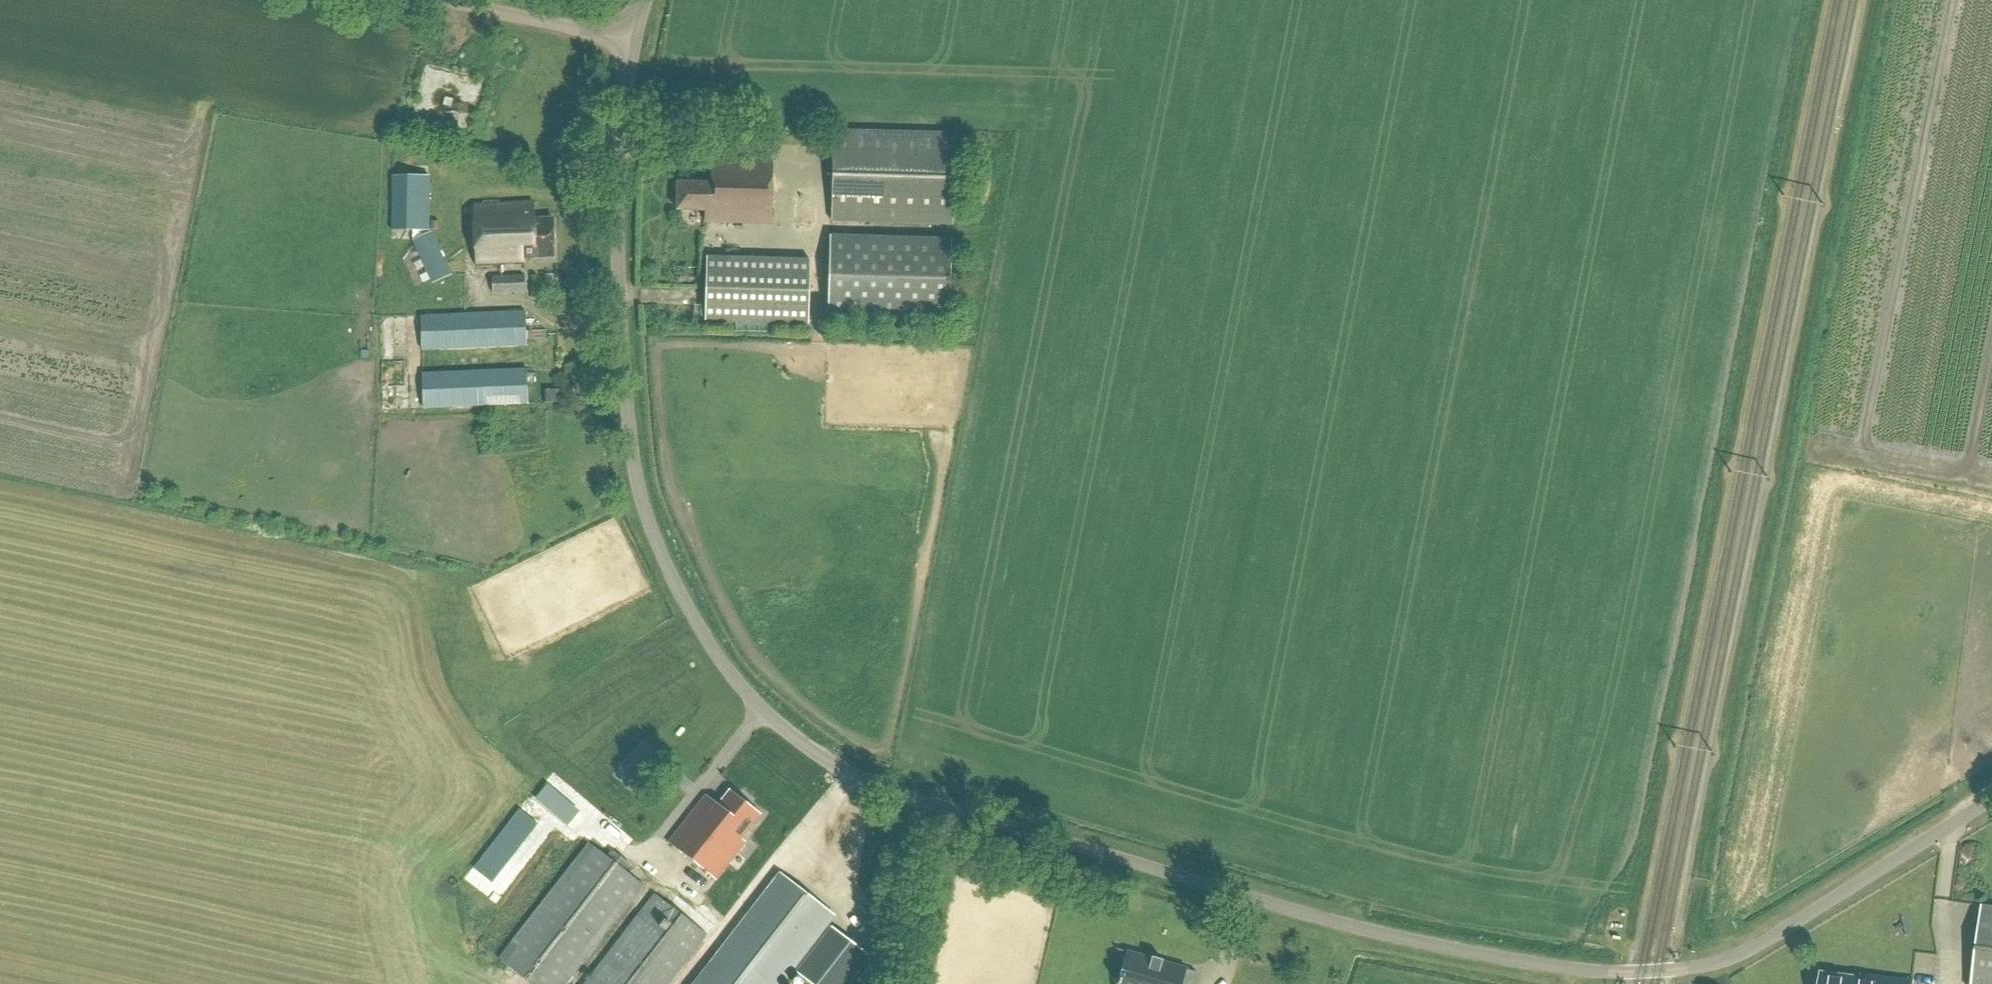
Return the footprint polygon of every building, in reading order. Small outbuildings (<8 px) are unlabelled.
[(953,225),(955,134),(833,130),(831,221),(953,225)] [(770,224),(772,160),(711,158),(711,184),(678,183),(677,210),(710,211),(709,223),(770,224)] [(429,231),(429,176),(390,175),(390,230),(429,231)] [(533,222),(532,204),(472,208),(475,268),(523,265),(523,260),(553,258),(551,221),(533,222)] [(430,284),(451,274),(431,230),(410,240),(430,284)] [(950,322),(952,240),(832,236),(829,318),(950,322)] [(809,324),(810,259),(708,257),(706,322),(809,324)] [(492,293),(524,291),(523,275),(491,276),(492,293)] [(421,350),(526,345),(524,310),(420,314),(421,350)] [(423,407),(528,403),(526,368),(421,372),(423,407)] [(394,413),(404,413),(405,394),(394,394),(394,413)] [(758,816),(730,793),(719,807),(705,796),(666,845),(713,883),(744,844),(739,840),(758,816)] [(587,842),(497,958),(531,983),(566,983),(643,886),(625,872),(630,865),(613,851),(608,858),(587,842)] [(835,918),(780,875),(695,983),(784,983),(835,918)] [(707,935),(654,894),(584,983),(669,983),(707,935)] [(1982,902),(1972,983),(1991,983),(1991,903),(1982,902)] [(799,973),(813,983),(852,983),(872,959),(833,929),(799,973)] [(1128,953),(1120,979),(1136,983),(1180,983),(1185,969),(1183,969),(1128,953)] [(1822,974),(1821,983),(1898,983),(1822,974)]
